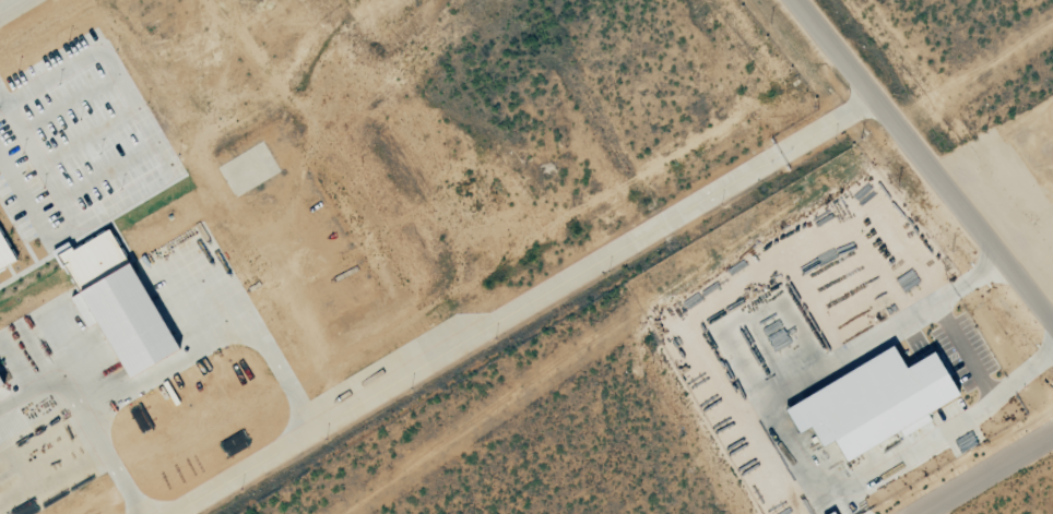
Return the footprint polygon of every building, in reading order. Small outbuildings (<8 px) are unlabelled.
[(101,321),(131,377),(181,351),(115,227),(62,255),(82,292),(73,297),(88,327),(101,321)] [(17,262),(0,228),(0,270),(17,262)] [(939,351),(908,367),(899,348),(786,406),(801,433),(815,426),(825,447),(838,440),(848,460),(904,432),(906,434),(933,420),(929,413),(963,396),(939,351)]
